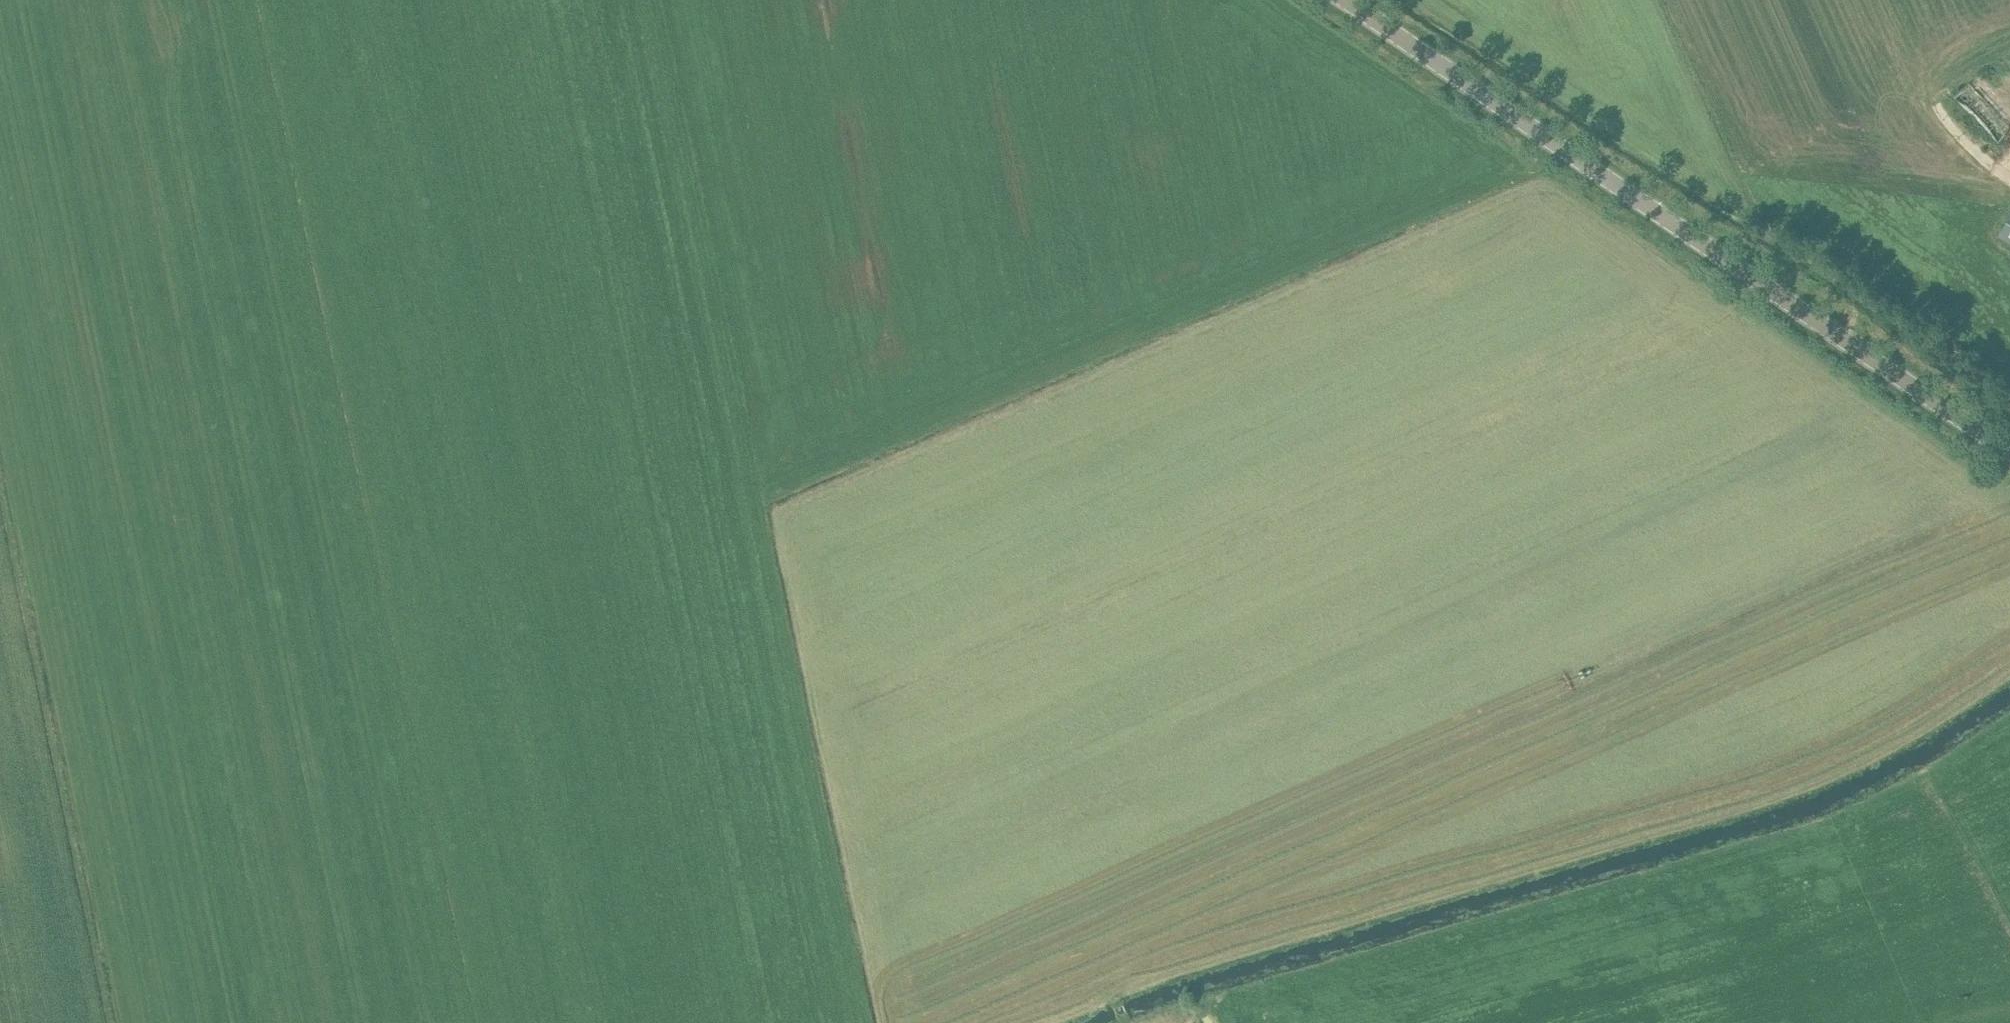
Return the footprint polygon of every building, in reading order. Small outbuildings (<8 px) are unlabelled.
[(1972,80),(1958,93),(2001,140),(2009,131),(2009,120),(1972,80)]
